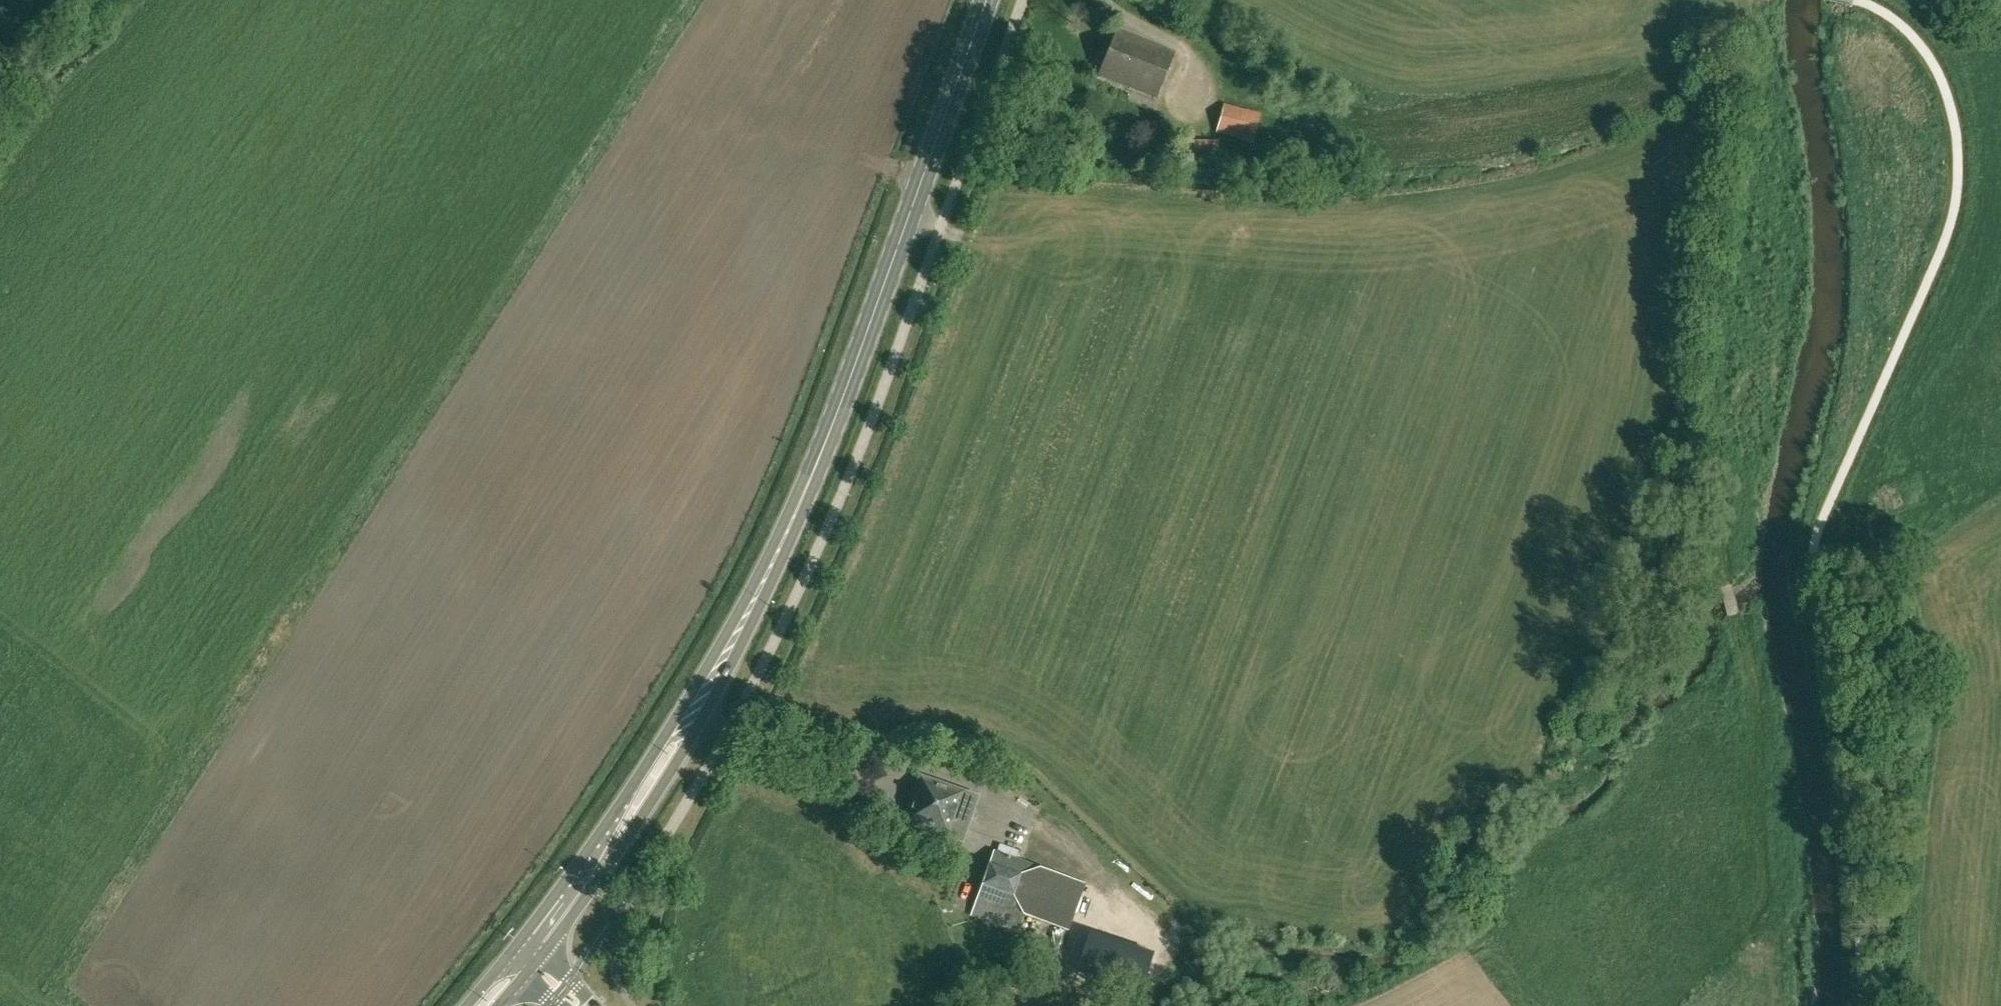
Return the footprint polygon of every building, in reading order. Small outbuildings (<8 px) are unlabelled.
[(1158,101),(1177,53),(1117,29),(1098,77),(1158,101)] [(1218,137),(1256,141),(1259,109),(1221,105),(1218,137)] [(973,799),(960,795),(961,793),(920,778),(905,821),(946,835),(951,821),(964,825),(973,799)] [(1086,884),(1019,860),(1022,851),(1009,847),(1006,856),(994,851),(970,917),(1018,933),(1024,916),(1069,931),(1086,884)] [(1108,945),(1094,984),(1135,998),(1149,960),(1108,945)]
